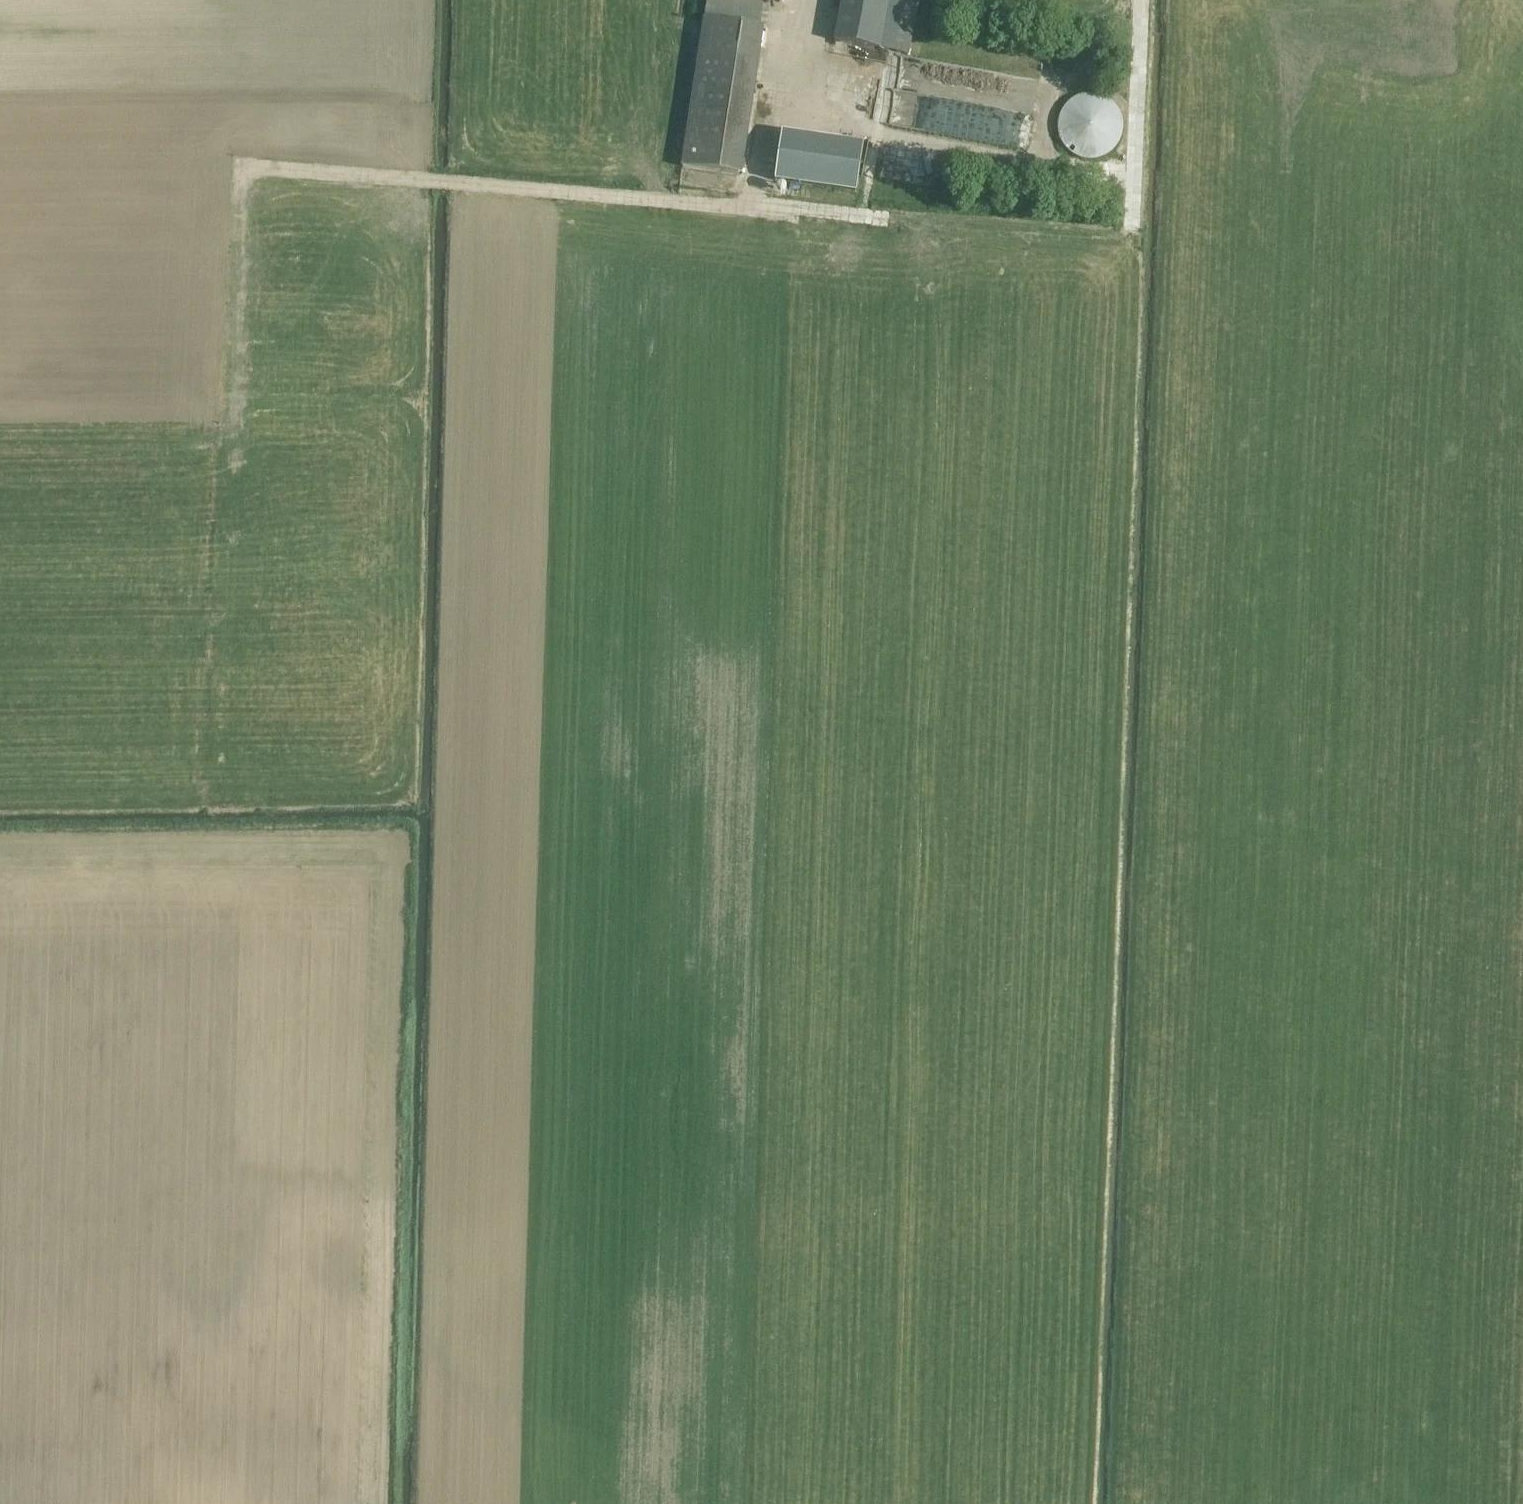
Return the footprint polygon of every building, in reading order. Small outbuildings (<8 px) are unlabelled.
[(917,0),(841,0),(833,40),(906,54),(917,0)] [(679,168),(741,175),(764,27),(702,18),(679,168)] [(817,138),(824,102),(826,92),(793,85),(791,94),(783,92),(780,108),(788,109),(784,133),(817,138)] [(1121,138),(1121,117),(1105,98),(1084,95),(1065,106),(1057,129),(1064,149),(1083,160),(1107,155),(1121,138)] [(782,133),(775,181),(857,193),(864,145),(817,138),(784,133),(782,133)]
